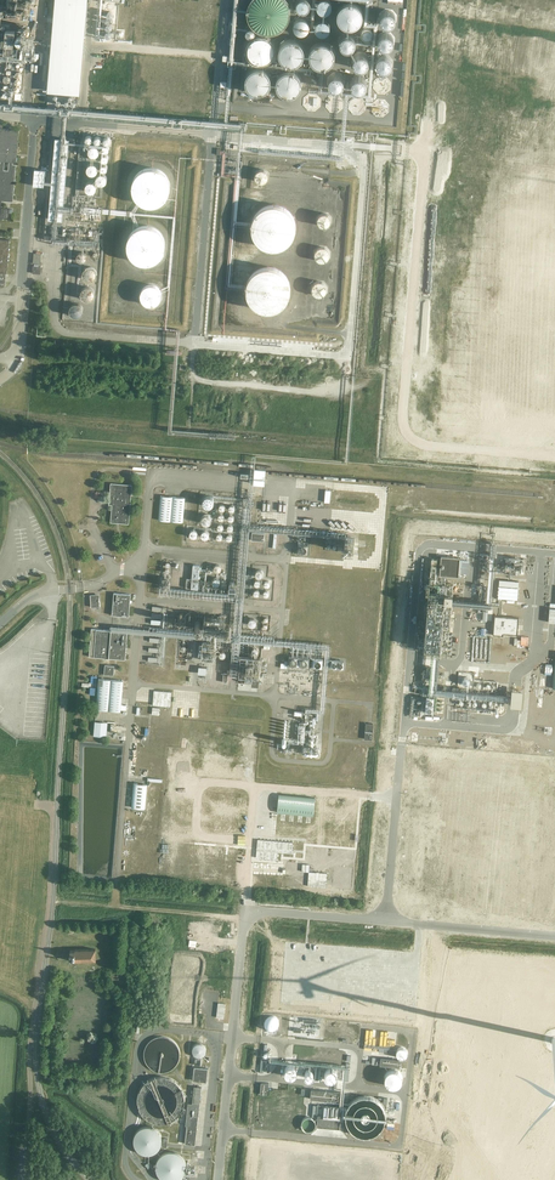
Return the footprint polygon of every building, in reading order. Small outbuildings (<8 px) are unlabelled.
[(18,13),(19,0),(8,0),(7,12),(18,13)] [(49,94),(78,96),(86,0),(57,0),(49,94)] [(247,12),(247,16),(248,19),(249,23),(251,25),(254,28),(257,30),(260,32),(263,33),(266,34),(270,34),(273,33),(277,32),(280,31),(283,28),(285,26),(287,23),(289,20),(290,17),(290,13),(290,10),(290,6),(288,3),(287,0),(250,0),(249,2),(248,6),(247,9),(247,12)] [(297,0),(297,1),(296,2),(296,4),(296,5),(296,6),(296,7),(296,8),(297,9),(298,10),(298,11),(299,12),(300,12),(301,12),(303,13),(304,13),(305,12),(306,12),(307,12),(308,11),(309,10),(310,9),(310,8),(311,7),(311,6),(311,5),(311,4),(310,3),(310,2),(309,1),(309,0),(298,0),(297,0)] [(318,2),(317,3),(317,4),(316,5),(316,6),(316,7),(316,8),(316,9),(317,10),(317,11),(318,12),(319,12),(319,13),(320,14),(321,14),(322,15),(323,15),(324,15),(325,15),(326,15),(327,14),(328,14),(329,13),(330,13),(331,12),(331,11),(332,10),(332,9),(332,8),(332,7),(332,6),(332,5),(332,4),(332,3),(331,2),(330,1),(329,0),(320,0),(319,0),(318,1),(318,2)] [(344,4),(342,5),(341,7),(340,8),(338,10),(338,11),(337,13),(337,15),(337,17),(338,19),(338,21),(339,23),(340,24),(342,26),(343,27),(345,28),(347,28),(349,29),(351,29),(353,28),(355,28),(356,27),(358,26),(359,25),(361,23),(362,22),(363,20),(363,18),(363,16),(363,14),(363,12),(362,10),(361,9),(360,7),(359,6),(357,5),(355,4),(353,3),(351,3),(349,3),(348,3),(346,3),(344,4)] [(295,22),(294,23),(293,25),(293,26),(293,28),(294,30),(294,31),(295,32),(297,33),(298,34),(300,35),(301,35),(303,35),(305,34),(306,33),(307,32),(308,31),(309,30),(310,28),(310,27),(310,25),(309,23),(308,22),(307,21),(306,20),(305,19),(303,18),(302,18),(300,18),(298,19),(297,20),(296,21),(295,22)] [(320,36),(322,36),(323,37),(325,36),(327,36),(328,35),(329,33),(330,32),(331,30),(331,28),(331,27),(330,25),(329,24),(328,22),(327,21),(325,21),(324,20),(322,20),(320,21),(319,21),(317,22),(316,23),(315,25),(315,27),(314,28),(314,30),(315,32),(316,33),(317,34),(318,35),(320,36)] [(21,34),(23,35),(25,36),(27,36),(29,34),(29,32),(29,30),(28,28),(27,27),(25,27),(23,28),(22,29),(21,31),(21,32),(21,34)] [(363,38),(364,39),(365,40),(366,40),(367,40),(369,40),(370,39),(371,39),(372,38),(373,36),(373,35),(373,34),(373,32),(373,31),(372,30),(371,29),(370,28),(368,28),(367,28),(366,28),(364,29),(363,30),(362,31),(362,32),(361,33),(361,34),(361,36),(362,37),(363,38)] [(13,54),(15,31),(6,30),(4,53),(13,54)] [(23,38),(22,37),(20,36),(18,36),(17,37),(16,39),(15,40),(16,42),(17,44),(20,45),(22,44),(23,42),(24,40),(23,38)] [(270,42),(270,41),(269,41),(268,40),(267,39),(266,39),(265,38),(264,38),(263,38),(262,37),(261,37),(260,37),(259,38),(258,38),(257,38),(256,38),(255,39),(254,39),(253,40),(252,40),(251,41),(251,42),(250,43),(250,44),(249,44),(249,45),(248,46),(248,47),(248,48),(248,49),(248,50),(248,51),(248,52),(248,53),(248,54),(249,55),(249,56),(250,57),(250,58),(251,59),(252,59),(252,60),(253,61),(254,61),(255,62),(256,62),(257,62),(258,63),(259,63),(260,63),(261,63),(262,63),(263,63),(264,62),(265,62),(266,62),(267,61),(268,60),(269,60),(270,59),(270,58),(271,57),(272,56),(272,55),(273,54),(273,53),(273,52),(273,51),(273,50),(273,49),(273,48),(273,47),(272,46),(272,45),(271,44),(271,43),(270,42)] [(304,56),(305,54),(305,52),(305,51),(304,49),(303,47),(303,46),(301,44),(300,43),(299,42),(297,41),(295,40),(294,40),(292,40),(290,40),(288,40),(286,41),(285,42),(283,43),(282,44),(281,46),(280,47),(279,49),(279,51),(279,53),(279,54),(279,56),(280,58),(281,59),(282,61),(283,62),(285,63),(286,64),(288,65),(290,65),(292,65),(294,65),(295,65),(297,64),(299,63),(300,62),(301,61),(303,59),(303,58),(304,56)] [(332,64),(333,63),(334,61),(335,59),(335,58),(335,56),(335,54),(335,52),(334,50),(334,49),(333,47),(331,46),(330,45),(328,44),(327,43),(325,43),(323,42),(321,42),(319,43),(318,43),(316,44),(314,45),(313,46),(312,48),(311,49),(310,51),(310,53),(309,55),(309,56),(310,58),(310,60),(311,62),(312,63),(313,65),(315,66),(316,67),(318,67),(320,68),(322,68),(324,68),(325,68),(327,67),(329,66),(330,65),(332,64)] [(17,55),(32,56),(33,46),(18,45),(17,55)] [(369,66),(378,61),(371,50),(362,56),(369,66)] [(271,85),(271,82),(271,80),(270,78),(269,75),(268,73),(266,72),(264,70),(262,69),(260,69),(257,69),(255,69),(252,70),(250,71),(248,73),(247,75),(246,77),(245,79),(245,82),(245,84),(246,87),(247,89),(249,91),(251,92),(253,93),(255,94),(258,94),(260,94),(263,94),(265,93),(267,91),(268,89),(270,87),(271,85)] [(339,88),(340,85),(349,88),(353,74),(339,70),(334,86),(339,88)] [(299,92),(300,91),(301,89),(302,88),(302,86),(302,85),(302,83),(302,81),(302,80),(301,78),(300,77),(299,75),(298,74),(297,73),(295,72),(294,72),(292,71),(290,71),(289,71),(287,71),(286,71),(284,72),(282,73),(281,74),(280,75),(279,76),(278,78),(277,79),(277,81),(276,82),(276,84),(277,86),(277,87),(277,89),(278,90),(279,92),(280,93),(281,94),(283,95),(284,96),(286,96),(287,97),(289,97),(291,97),(292,96),(294,96),(295,95),(297,94),(298,93),(299,92)] [(362,76),(364,87),(375,86),(373,75),(362,76)] [(0,218),(7,218),(8,208),(1,208),(2,201),(13,202),(17,164),(13,164),(13,163),(17,163),(20,129),(5,128),(5,129),(0,128),(0,130),(0,161),(1,162),(1,163),(0,163),(0,224),(0,218)] [(70,139),(56,138),(49,219),(63,220),(70,139)] [(95,144),(94,144),(93,144),(93,145),(92,145),(91,145),(90,146),(90,147),(89,147),(89,148),(89,149),(89,150),(89,151),(89,152),(89,153),(90,153),(90,154),(91,154),(91,155),(92,155),(93,155),(94,155),(94,156),(95,155),(96,155),(97,155),(98,154),(99,153),(99,152),(100,152),(100,151),(100,150),(100,149),(100,148),(99,148),(99,147),(98,146),(98,145),(97,145),(96,145),(95,144)] [(93,163),(92,163),(91,163),(90,163),(90,164),(89,164),(89,165),(88,165),(88,166),(87,167),(87,168),(87,169),(87,170),(88,170),(88,171),(89,172),(90,173),(91,173),(92,174),(93,174),(94,174),(95,173),(96,173),(97,172),(97,171),(98,171),(98,170),(98,169),(98,168),(98,167),(98,166),(98,165),(97,165),(97,164),(96,164),(96,163),(95,163),(94,163),(93,163)] [(139,172),(139,173),(138,174),(137,175),(136,176),(135,177),(135,178),(134,179),(134,180),(133,181),(133,183),(133,184),(133,185),(133,186),(133,188),(133,189),(133,190),(133,191),(133,192),(134,194),(134,195),(135,196),(135,197),(136,198),(136,199),(137,200),(138,201),(139,202),(140,203),(141,203),(142,204),(143,205),(144,205),(145,206),(146,206),(148,206),(149,207),(150,207),(151,207),(152,207),(154,207),(155,207),(156,207),(157,206),(159,206),(160,205),(161,205),(162,204),(163,204),(164,203),(165,202),(166,201),(167,201),(168,200),(168,199),(169,198),(170,196),(170,195),(171,194),(171,193),(171,192),(172,191),(172,189),(172,188),(172,187),(172,186),(172,185),(172,183),(171,182),(171,181),(170,180),(170,179),(169,178),(169,177),(168,176),(167,175),(166,174),(166,173),(165,172),(164,171),(163,171),(161,170),(160,169),(159,169),(158,169),(157,168),(156,168),(154,168),(153,168),(152,168),(151,168),(149,168),(148,168),(147,168),(146,169),(145,169),(144,170),(142,170),(141,171),(140,172),(139,172)] [(34,186),(44,186),(45,170),(35,169),(34,186)] [(255,176),(256,179),(258,181),(260,182),(262,182),(264,182),(266,180),(268,178),(268,176),(268,173),(266,171),(264,169),(261,169),(259,169),(257,171),(255,173),(255,176)] [(103,173),(102,173),(101,173),(100,173),(99,173),(99,174),(98,174),(98,175),(97,175),(97,176),(96,177),(96,178),(96,179),(96,180),(97,180),(97,181),(98,182),(99,183),(100,183),(100,184),(101,184),(102,184),(103,184),(104,183),(105,183),(106,182),(107,181),(107,180),(107,179),(107,178),(107,177),(107,176),(106,175),(106,174),(105,174),(104,173),(103,173)] [(92,180),(91,180),(90,180),(90,181),(89,181),(88,181),(88,182),(87,182),(87,183),(86,184),(86,185),(86,186),(86,187),(86,188),(87,189),(87,190),(88,190),(88,191),(89,191),(90,191),(91,192),(92,192),(92,191),(93,191),(94,191),(95,191),(95,190),(96,190),(96,189),(97,188),(97,187),(97,186),(97,185),(97,184),(96,183),(96,182),(95,182),(95,181),(94,181),(93,181),(92,180)] [(281,204),(277,203),(272,203),(268,204),(263,206),(260,208),(256,212),(254,215),(252,220),(252,224),(252,229),(253,233),(255,237),(257,241),(261,244),(265,246),(269,248),(274,248),(278,248),(282,246),(286,244),(290,241),(293,238),(295,234),(296,230),(296,225),(296,220),(294,216),(292,212),(289,209),(285,206),(281,204)] [(317,220),(318,222),(319,224),(322,225),(324,226),(326,225),(328,224),(330,222),(330,219),(330,217),(328,214),(326,213),(323,212),(321,213),(319,215),(317,217),(317,220)] [(132,233),(131,234),(130,235),(130,236),(129,237),(128,238),(128,240),(128,241),(127,242),(127,243),(127,245),(127,246),(127,247),(127,249),(127,250),(128,251),(128,252),(129,254),(129,255),(130,256),(130,257),(131,258),(132,259),(133,260),(134,261),(135,262),(136,262),(137,263),(138,264),(139,264),(140,264),(142,265),(143,265),(144,265),(146,265),(147,265),(148,265),(149,265),(151,265),(152,265),(153,264),(154,264),(156,263),(157,263),(158,262),(159,261),(160,260),(161,260),(162,259),(162,258),(163,257),(164,255),(164,254),(165,253),(165,252),(166,251),(166,249),(166,248),(166,247),(166,246),(166,244),(166,243),(166,242),(166,241),(165,239),(165,238),(164,237),(164,236),(163,235),(162,234),(161,233),(160,232),(160,231),(159,230),(157,229),(156,229),(155,228),(154,228),(153,227),(152,227),(150,226),(149,226),(148,226),(146,226),(145,226),(144,226),(143,227),(141,227),(140,227),(139,228),(138,228),(137,229),(136,230),(135,230),(134,231),(133,232),(132,233)] [(1,272),(1,275),(0,275),(0,286),(5,287),(6,277),(6,272),(7,272),(10,240),(0,239),(0,272),(1,272)] [(315,255),(316,257),(317,259),(320,260),(322,261),(324,260),(326,259),(328,257),(328,254),(328,252),(326,249),(324,248),(321,247),(319,248),(317,250),(315,252),(315,255)] [(41,267),(42,267),(42,266),(41,265),(42,262),(41,262),(41,252),(37,251),(36,254),(34,253),(33,263),(35,263),(35,266),(33,265),(33,273),(41,274),(41,267)] [(82,251),(81,252),(80,252),(79,252),(79,253),(78,253),(78,254),(77,255),(77,256),(77,257),(77,258),(78,258),(78,259),(79,260),(80,261),(81,261),(82,261),(83,261),(84,261),(85,260),(86,260),(86,259),(87,258),(87,257),(87,256),(87,255),(87,254),(86,254),(86,253),(85,253),(85,252),(84,252),(83,252),(82,251)] [(275,267),(270,266),(266,266),(261,267),(257,269),(253,271),(250,275),(247,279),(246,283),(245,287),(245,292),(246,296),(248,300),(251,304),(254,307),(258,309),(263,311),(267,311),(272,311),(276,309),(280,307),(284,304),(286,301),(288,297),(290,292),(290,288),(289,283),(288,279),(285,275),(282,272),(279,269),(275,267)] [(90,267),(89,267),(88,267),(87,267),(87,268),(86,268),(85,268),(85,269),(84,269),(84,270),(84,271),(83,271),(83,272),(83,273),(83,274),(83,275),(83,276),(84,277),(84,278),(85,278),(85,279),(86,279),(87,280),(88,280),(89,280),(90,280),(91,280),(92,280),(93,279),(94,279),(95,278),(95,277),(96,277),(96,276),(96,275),(96,274),(96,273),(96,272),(96,271),(96,270),(95,270),(95,269),(94,269),(94,268),(93,268),(93,267),(92,267),(91,267),(90,267)] [(312,291),(313,294),(314,296),(316,297),(319,297),(321,297),(323,295),(325,293),(325,291),(325,288),(323,286),(321,284),(318,284),(316,284),(314,286),(312,288),(312,291)] [(88,287),(87,287),(86,287),(85,287),(84,288),(83,288),(83,289),(82,289),(82,290),(82,291),(81,291),(81,292),(81,293),(81,294),(81,295),(81,296),(82,297),(82,298),(83,299),(84,299),(85,300),(86,300),(87,300),(87,301),(88,301),(89,300),(90,300),(91,300),(92,299),(93,298),(93,297),(94,297),(94,296),(94,295),(95,294),(95,293),(94,293),(94,292),(94,291),(94,290),(93,290),(93,289),(92,289),(92,288),(91,288),(90,287),(89,287),(88,287)] [(142,295),(142,297),(142,298),(142,299),(143,299),(143,300),(143,301),(144,302),(144,303),(145,304),(146,304),(147,305),(148,305),(149,306),(150,306),(151,306),(152,306),(153,306),(154,306),(155,306),(155,305),(156,305),(157,304),(158,304),(159,303),(159,302),(160,301),(160,300),(161,300),(161,299),(161,298),(161,297),(161,296),(161,295),(161,294),(161,293),(160,293),(160,292),(160,291),(159,291),(159,290),(158,290),(157,289),(157,288),(156,288),(155,288),(154,287),(152,287),(151,287),(150,287),(149,287),(148,288),(147,288),(146,289),(145,290),(144,290),(144,291),(143,292),(143,293),(143,294),(142,294),(142,295)] [(77,303),(76,303),(75,303),(75,304),(74,304),(73,304),(72,305),(71,306),(71,307),(70,307),(70,308),(70,309),(70,310),(70,311),(70,312),(70,313),(71,314),(72,315),(73,316),(74,316),(74,317),(75,317),(76,317),(77,317),(78,317),(79,316),(80,316),(81,315),(82,314),(82,313),(83,313),(83,312),(83,311),(83,310),(83,309),(83,308),(82,307),(82,306),(81,305),(80,304),(79,304),(78,303),(77,303)] [(132,485),(111,483),(109,504),(112,505),(111,522),(129,524),(132,485)] [(185,497),(161,495),(159,520),(183,522),(185,497)] [(209,495),(208,495),(207,495),(206,495),(205,496),(204,497),(203,498),(203,499),(203,500),(203,501),(203,502),(203,503),(203,504),(204,505),(205,505),(205,506),(206,506),(207,507),(208,507),(209,507),(210,506),(211,506),(212,505),(213,505),(213,504),(214,503),(214,502),(214,501),(214,500),(214,499),(213,498),(213,497),(212,496),(211,496),(210,495),(209,495)] [(209,514),(207,514),(205,515),(203,516),(202,518),(202,520),(203,522),(204,523),(206,524),(208,524),(210,523),(211,522),(212,520),(212,517),(210,516),(209,514)] [(196,537),(197,536),(198,534),(198,532),(197,530),(195,530),(193,530),(191,530),(190,532),(190,534),(191,536),(192,537),(194,538),(196,537)] [(203,538),(205,538),(207,538),(208,537),(209,536),(210,534),(209,532),(207,531),(205,530),(204,531),(202,532),(202,534),(202,536),(203,538)] [(265,533),(252,532),(252,540),(264,541),(265,533)] [(346,548),(355,548),(356,535),(346,535),(346,548)] [(298,553),(308,554),(309,545),(299,544),(298,553)] [(441,556),(440,575),(458,576),(460,557),(441,556)] [(200,565),(193,565),(192,588),(198,588),(200,565)] [(257,571),(256,572),(256,574),(257,576),(259,577),(261,578),(262,577),(264,575),(264,573),(264,572),(262,570),(260,569),(259,570),(257,571)] [(171,578),(163,578),(163,585),(171,586),(171,578)] [(237,582),(230,581),(229,591),(236,592),(237,582)] [(499,586),(498,598),(517,599),(518,587),(499,586)] [(444,591),(444,599),(452,599),(453,591),(444,591)] [(131,594),(114,592),(112,615),(129,616),(131,594)] [(100,602),(99,596),(92,596),(93,603),(91,603),(91,607),(100,607),(100,602)] [(488,620),(490,607),(482,606),(481,619),(488,620)] [(517,633),(518,617),(495,615),(493,634),(503,635),(504,632),(517,633)] [(202,629),(226,630),(226,624),(225,623),(225,617),(205,616),(205,622),(202,622),(202,629)] [(257,622),(256,621),(255,619),(253,619),(251,619),(250,620),(249,622),(249,623),(249,625),(250,626),(252,627),(254,627),(255,626),(256,624),(257,622)] [(89,656),(125,659),(128,632),(92,629),(89,656)] [(202,660),(215,661),(216,641),(203,640),(202,660)] [(261,658),(241,656),(239,676),(252,677),(252,684),(259,685),(259,677),(261,658)] [(115,666),(105,665),(104,674),(114,675),(115,666)] [(207,667),(199,667),(198,674),(206,675),(207,667)] [(468,676),(467,676),(466,676),(465,676),(464,677),(463,678),(462,679),(462,680),(462,681),(463,682),(464,683),(466,684),(467,684),(468,684),(469,683),(470,682),(470,681),(470,680),(470,679),(470,678),(469,677),(468,676)] [(124,680),(99,678),(96,709),(121,711),(121,709),(126,710),(127,705),(122,705),(124,680)] [(154,691),(153,705),(171,707),(172,692),(154,691)] [(94,736),(107,737),(108,722),(95,721),(94,736)] [(365,739),(373,740),(374,723),(366,723),(365,739)] [(179,739),(179,726),(154,725),(154,738),(179,739)] [(148,784),(134,783),(132,807),(146,808),(148,784)] [(279,794),(277,812),(313,816),(315,798),(279,794)] [(96,960),(96,949),(76,949),(76,950),(70,950),(70,952),(70,953),(70,958),(70,960),(96,960)] [(217,1017),(224,1018),(226,1004),(219,1003),(217,1017)] [(198,1042),(194,1053),(206,1057),(210,1046),(198,1042)] [(194,1067),(193,1080),(207,1082),(208,1068),(194,1067)] [(262,1083),(261,1094),(269,1095),(270,1083),(262,1083)] [(193,1099),(200,1100),(201,1091),(202,1087),(195,1086),(194,1092),(193,1099)] [(311,1090),(310,1100),(344,1103),(345,1094),(311,1090)] [(188,1103),(186,1125),(187,1125),(191,1125),(192,1116),(198,1117),(200,1103),(193,1102),(192,1103),(188,1103)] [(187,1125),(185,1144),(195,1145),(198,1117),(192,1116),(191,1125),(187,1125)] [(189,1175),(188,1168),(189,1170),(189,1162),(183,1151),(170,1152),(159,1157),(160,1170),(164,1179),(178,1179),(189,1175)]
